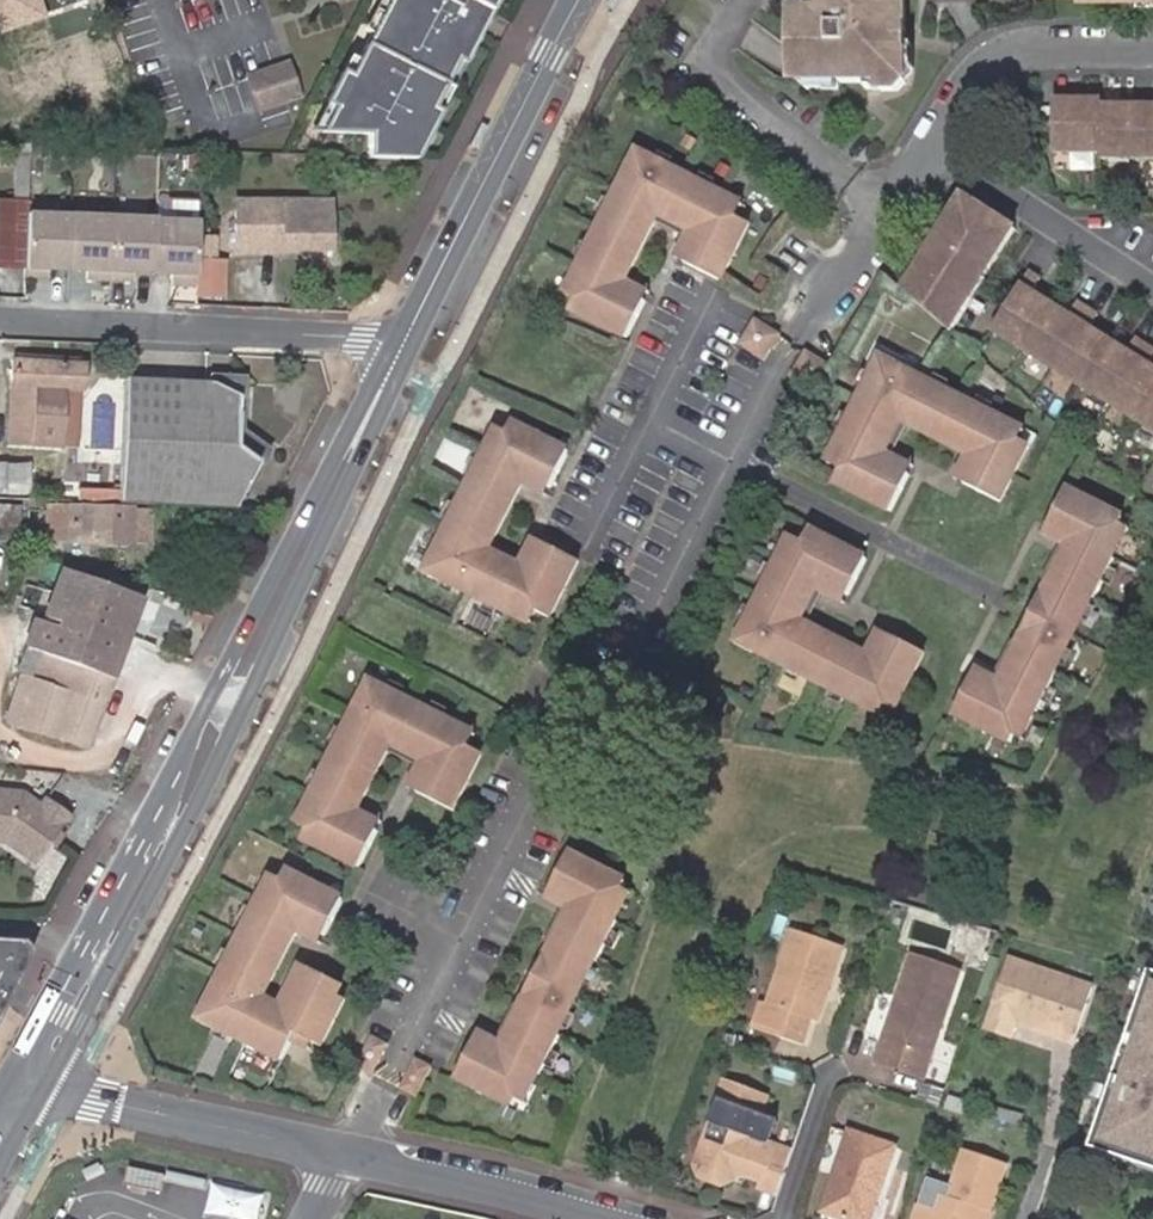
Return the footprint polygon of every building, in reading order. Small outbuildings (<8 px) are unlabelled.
[(1,36),(40,22),(49,18),(43,0),(0,0),(0,34),(1,36)] [(366,44),(442,84),(455,60),(463,65),(495,0),(388,0),(366,44)] [(818,14),(808,14),(790,15),(790,18),(791,18),(790,43),(789,43),(788,74),(789,75),(792,75),(791,77),(795,81),(831,83),(836,83),(863,83),(867,84),(879,84),(878,92),(897,92),(899,90),(901,47),(892,47),(892,30),(901,30),(902,0),(819,0),(818,14)] [(808,14),(818,14),(819,0),(808,0),(808,14)] [(892,47),(901,47),(901,30),(892,30),(892,47)] [(366,44),(350,75),(342,71),(326,103),(334,107),(320,134),(368,137),(367,160),(413,163),(438,113),(430,108),(442,84),(366,44)] [(901,47),(899,90),(910,78),(911,49),(904,49),(904,46),(901,47)] [(253,70),(264,109),(310,95),(298,56),(253,70)] [(795,81),(800,85),(809,93),(831,93),(831,91),(831,83),(795,81)] [(867,84),(867,92),(878,92),(879,84),(867,84)] [(1147,108),(1126,108),(1119,108),(1101,108),(1100,100),(1081,100),(1074,100),(1055,99),(1055,107),(1053,150),(1101,151),(1100,156),(1148,156),(1152,156),(1152,108),(1147,108)] [(685,260),(723,279),(753,220),(743,216),(718,205),(725,192),(715,187),(705,182),(668,163),(663,161),(657,158),(650,155),(652,150),(639,145),(629,160),(633,163),(614,200),(608,210),(607,214),(591,244),(587,250),(584,256),(579,266),(589,271),(577,296),(571,306),(630,335),(647,302),(623,289),(629,279),(659,217),(663,210),(702,229),(685,260)] [(661,150),(657,158),(663,161),(668,163),(672,155),(661,150)] [(18,153),(15,208),(26,208),(30,154),(18,153)] [(705,182),(715,187),(719,179),(709,174),(705,182)] [(747,204),(725,192),(718,205),(743,216),(747,204)] [(923,249),(899,286),(948,329),(968,299),(980,279),(1014,226),(960,193),(954,202),(944,217),(935,230),(950,239),(938,259),(923,249)] [(163,197),(162,214),(204,214),(204,198),(163,197)] [(607,214),(608,210),(614,200),(608,197),(600,210),(607,214)] [(944,217),(954,202),(950,200),(940,215),(944,217)] [(282,252),(319,253),(319,229),(327,229),(327,204),(261,205),(238,205),(237,251),(282,252)] [(26,208),(15,208),(1,207),(0,230),(0,268),(23,270),(26,215),(26,208)] [(677,257),(685,260),(702,229),(663,210),(659,217),(689,231),(677,257)] [(197,223),(26,215),(24,274),(194,281),(197,223)] [(935,230),(923,249),(938,259),(950,239),(935,230)] [(584,256),(587,250),(591,244),(586,241),(579,253),(584,256)] [(195,254),(195,265),(197,265),(196,297),(220,298),(222,266),(209,265),(209,254),(195,254)] [(568,292),(577,296),(589,271),(579,266),(568,292)] [(1037,293),(1033,298),(1027,295),(1031,289),(1037,279),(1027,272),(989,331),(1018,350),(1049,369),(1078,388),(1106,405),(1135,422),(1152,434),(1152,366),(1149,372),(1143,368),(1147,361),(1152,353),(1152,352),(1144,345),(1132,337),(1125,349),(1121,354),(1117,351),(1120,346),(1110,339),(1096,330),(1092,335),(1086,332),(1090,326),(1096,316),(1087,309),(1078,303),(1069,314),(1066,320),(1061,316),(1064,311),(1049,301),(1037,293)] [(629,279),(623,289),(647,302),(653,291),(629,279)] [(980,279),(968,299),(971,300),(984,281),(980,279)] [(1033,298),(1037,293),(1031,289),(1027,295),(1033,298)] [(1069,314),(1064,311),(1061,316),(1066,320),(1069,314)] [(743,343),(757,351),(765,339),(774,345),(782,333),(759,318),(743,343)] [(1096,330),(1090,326),(1086,332),(1092,335),(1096,330)] [(765,339),(757,351),(766,357),(774,345),(765,339)] [(1125,349),(1120,346),(1117,351),(1121,354),(1125,349)] [(836,478),(893,507),(912,469),(882,453),(903,410),(912,414),(911,417),(971,446),(972,443),(980,447),(964,478),(1003,499),(1031,441),(1022,438),(996,426),(1003,414),(985,406),(973,400),(944,385),(895,361),(898,358),(881,350),(873,367),(876,369),(874,372),(868,386),(853,416),(846,429),(842,438),(853,443),(842,466),(836,478)] [(1147,361),(1143,368),(1149,372),(1152,366),(1152,365),(1147,361)] [(31,447),(33,404),(34,390),(60,391),(78,392),(80,366),(12,363),(11,388),(10,403),(9,446),(31,447)] [(804,365),(797,376),(803,380),(810,368),(804,365)] [(866,368),(860,382),(868,386),(874,372),(866,368)] [(934,370),(930,378),(944,385),(947,378),(934,370)] [(254,457),(236,494),(242,497),(266,450),(241,437),(242,374),(209,372),(208,383),(235,397),(234,445),(254,457)] [(118,509),(226,514),(227,513),(236,494),(254,457),(234,445),(235,397),(208,383),(122,380),(118,509)] [(31,447),(57,447),(60,391),(34,390),(33,404),(31,447)] [(78,392),(60,391),(57,447),(76,448),(76,447),(78,392)] [(977,393),(973,400),(985,406),(989,398),(977,393)] [(914,462),(893,451),(911,417),(912,414),(903,410),(882,453),(912,469),(914,462)] [(838,425),(846,429),(853,416),(844,411),(838,425)] [(1003,414),(996,426),(1022,438),(1027,427),(1003,414)] [(454,518),(436,556),(433,554),(424,571),(440,579),(443,574),(447,576),(448,577),(455,580),(491,599),(493,600),(502,605),(512,610),(518,598),(541,611),(552,617),(581,559),(545,540),(530,569),(493,549),(497,541),(527,483),(532,473),(553,485),(571,448),(516,419),(497,456),(487,451),(483,459),(481,462),(477,472),(461,505),(454,518)] [(502,425),(487,451),(497,456),(510,429),(502,425)] [(853,443),(842,438),(830,460),(842,466),(853,443)] [(972,443),(971,446),(956,475),(964,478),(980,447),(972,443)] [(481,462),(483,459),(477,455),(471,469),(477,472),(481,462)] [(0,471),(0,498),(24,499),(24,472),(0,471)] [(549,495),(553,485),(532,473),(527,483),(549,495)] [(1121,521),(1125,513),(1070,485),(1051,523),(1074,535),(1052,580),(1049,579),(1017,639),(1021,639),(998,686),(974,675),(956,711),(1012,741),(1014,735),(1029,706),(1039,711),(1044,702),(1051,687),(1059,671),(1056,670),(1061,660),(1067,647),(1081,617),(1088,602),(1089,601),(1091,595),(1095,596),(1103,581),(1105,577),(1110,568),(1116,555),(1106,552),(1121,521)] [(454,518),(461,505),(455,502),(448,515),(454,518)] [(131,514),(49,506),(45,543),(129,552),(146,553),(150,516),(131,514)] [(1131,526),(1121,521),(1106,552),(1116,555),(1131,526)] [(1074,535),(1051,523),(1046,532),(1061,539),(1042,575),(1049,579),(1052,580),(1074,535)] [(748,650),(755,645),(786,662),(801,670),(829,685),(843,692),(858,700),(863,690),(889,702),(898,707),(927,649),(889,629),(873,660),(864,655),(866,650),(807,621),(804,626),(798,621),(820,579),(850,594),(870,556),(812,528),(806,540),(796,560),(783,554),(776,567),(769,580),(754,609),(748,621),(746,626),(744,624),(733,643),(748,650)] [(783,554),(796,560),(806,540),(793,533),(783,554)] [(530,569),(545,540),(537,535),(525,557),(497,541),(493,549),(530,569)] [(769,580),(776,567),(767,562),(761,576),(769,580)] [(1118,572),(1110,568),(1105,577),(1103,581),(1113,587),(1118,572)] [(137,595),(56,570),(40,618),(56,623),(55,627),(32,620),(13,673),(17,675),(4,722),(85,750),(137,595)] [(448,577),(447,576),(443,585),(451,588),(455,580),(448,577)] [(845,602),(850,594),(820,579),(798,621),(804,626),(807,621),(822,590),(845,602)] [(518,598),(512,610),(535,623),(541,611),(518,598)] [(493,600),(491,599),(488,607),(498,612),(502,605),(493,600)] [(1097,604),(1089,601),(1088,602),(1081,617),(1089,621),(1097,604)] [(748,621),(754,609),(746,605),(740,617),(748,621)] [(864,655),(873,660),(889,629),(880,625),(866,650),(864,655)] [(978,667),(974,675),(998,686),(1021,639),(1017,639),(1013,636),(995,673),(978,667)] [(1067,647),(1061,660),(1068,664),(1073,649),(1067,647)] [(801,670),(786,662),(783,669),(797,677),(801,670)] [(680,670),(671,685),(687,693),(695,678),(680,670)] [(304,837),(363,864),(381,830),(357,816),(361,809),(391,748),(394,742),(432,760),(417,787),(456,808),(486,749),(475,744),(451,732),(456,721),(445,716),(434,711),(399,695),(390,691),(385,688),(387,681),(372,676),(362,693),(366,696),(348,729),(341,742),(323,774),(317,785),(309,799),(321,804),(309,827),(304,837)] [(390,691),(399,695),(404,686),(395,681),(390,691)] [(843,692),(829,685),(826,691),(839,698),(843,692)] [(1051,687),(1044,702),(1053,706),(1059,691),(1051,687)] [(863,690),(858,700),(885,711),(889,702),(863,690)] [(434,711),(445,716),(448,708),(438,703),(434,711)] [(1029,706),(1014,735),(1026,741),(1039,711),(1029,706)] [(479,734),(456,721),(451,732),(475,744),(479,734)] [(341,742),(348,729),(341,725),(335,739),(341,742)] [(432,760),(394,742),(391,748),(419,763),(408,784),(417,787),(432,760)] [(317,785),(323,774),(319,771),(312,783),(317,785)] [(0,790),(0,839),(9,840),(39,859),(71,811),(46,794),(41,803),(24,791),(0,790)] [(321,804),(309,799),(300,822),(309,827),(321,804)] [(361,809),(357,816),(381,830),(386,820),(361,809)] [(620,919),(618,918),(618,919),(610,913),(623,887),(626,880),(567,853),(552,888),(575,901),(553,944),(550,942),(520,1004),(523,1006),(501,1047),(478,1033),(458,1075),(511,1104),(518,1092),(532,1067),(543,1074),(549,1063),(550,1061),(555,1049),(562,1035),(557,1033),(565,1018),(566,1016),(597,957),(600,959),(608,944),(614,931),(620,919)] [(346,898),(288,868),(283,879),(268,907),(259,902),(255,908),(249,920),(233,952),(226,967),(211,995),(209,994),(196,1018),(215,1028),(217,1024),(222,1026),(234,1032),(262,1046),(274,1053),(283,1058),(292,1040),(297,1032),(315,1041),(322,1045),(347,998),(339,994),(345,983),(311,966),(289,1010),(268,999),(260,1014),(254,1010),(265,988),(268,990),(303,924),(326,936),(346,898)] [(274,874),(259,902),(268,907),(283,879),(274,874)] [(633,893),(623,887),(610,913),(618,919),(618,918),(633,893)] [(575,901),(552,888),(547,898),(563,904),(546,940),(550,942),(553,944),(575,901)] [(249,920),(255,908),(249,905),(243,917),(249,920)] [(997,932),(960,921),(950,958),(985,969),(997,932)] [(614,931),(608,944),(614,947),(620,934),(614,931)] [(814,1023),(843,946),(794,931),(766,1006),(760,1003),(751,1028),(799,1045),(808,1020),(814,1023)] [(32,951),(23,941),(0,940),(0,1015),(32,951)] [(226,967),(233,952),(227,949),(219,963),(226,967)] [(922,1078),(961,969),(911,952),(873,1061),(922,1078)] [(1013,1019),(1053,1032),(1052,1035),(1072,1041),(1091,988),(1007,959),(988,1010),(983,1027),(1007,1036),(1013,1019)] [(289,1010),(311,966),(302,961),(283,998),(268,990),(265,988),(254,1010),(260,1014),(268,999),(289,1010)] [(599,971),(593,967),(587,980),(593,983),(599,971)] [(1150,974),(1090,1151),(1152,1172),(1152,975),(1150,974)] [(478,1033),(501,1047),(523,1006),(520,1004),(515,1003),(499,1036),(483,1028),(478,1033)] [(579,1011),(572,1007),(566,1016),(565,1018),(573,1022),(579,1011)] [(230,1039),(234,1032),(222,1026),(218,1033),(230,1039)] [(311,1050),(315,1041),(297,1032),(292,1040),(311,1050)] [(374,1033),(370,1043),(386,1053),(390,1042),(374,1033)] [(370,1043),(361,1064),(376,1073),(386,1053),(370,1043)] [(274,1053),(262,1046),(258,1054),(271,1060),(274,1053)] [(563,1052),(555,1049),(550,1061),(549,1063),(556,1066),(563,1052)] [(417,1057),(411,1065),(416,1068),(406,1087),(419,1094),(434,1066),(417,1057)] [(401,1085),(406,1087),(416,1068),(411,1065),(401,1085)] [(543,1074),(532,1067),(518,1092),(531,1099),(543,1074)] [(780,1187),(793,1149),(752,1134),(767,1096),(723,1081),(707,1122),(712,1123),(700,1155),(693,1160),(700,1176),(721,1183),(732,1177),(742,1181),(745,1175),(760,1180),(780,1187)] [(941,1117),(936,1127),(948,1133),(953,1123),(941,1117)] [(893,1145),(848,1128),(820,1209),(847,1218),(868,1218),(893,1145)] [(979,1213),(990,1217),(1007,1165),(963,1150),(947,1194),(939,1191),(934,1206),(918,1202),(911,1218),(977,1218),(979,1213)] [(171,1177),(136,1169),(132,1187),(167,1195),(171,1177)] [(758,1185),(778,1193),(780,1187),(760,1180),(758,1185)] [(208,1215),(231,1218),(258,1218),(265,1195),(214,1184),(208,1215)] [(923,1185),(918,1202),(934,1206),(939,1191),(923,1185)]
